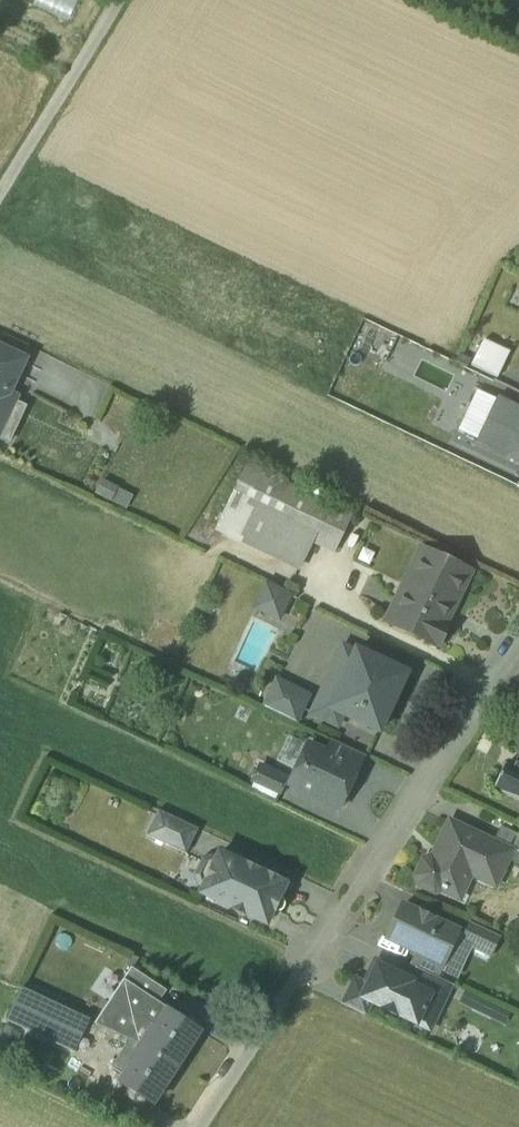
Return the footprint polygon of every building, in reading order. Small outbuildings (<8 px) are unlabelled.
[(70,25),(83,0),(17,0),(70,25)] [(470,360),(496,374),(510,347),(483,334),(470,360)] [(0,347),(0,428),(15,396),(7,393),(23,359),(0,347)] [(514,435),(505,453),(505,454),(518,460),(518,425),(514,435)] [(514,435),(494,426),(486,444),(505,453),(514,435)] [(352,514),(247,464),(230,500),(312,540),(335,550),(352,514)] [(135,502),(101,485),(94,498),(128,516),(135,502)] [(312,540),(230,500),(216,530),(298,569),(312,540)] [(471,571),(422,548),(411,570),(421,575),(407,605),(400,601),(392,618),(407,625),(406,629),(434,642),(442,624),(445,625),(471,571)] [(290,599),(264,586),(252,610),(278,623),(290,599)] [(407,672),(357,648),(330,705),(329,706),(344,713),(380,730),(390,707),(388,706),(394,693),(396,694),(407,672)] [(310,694),(276,678),(263,706),(297,722),(310,694)] [(344,713),(329,706),(330,705),(317,699),(311,712),(338,725),(344,713)] [(364,754),(333,739),(327,752),(327,753),(358,767),(364,754)] [(327,752),(308,743),(297,767),(304,770),(297,786),(299,787),(301,792),(308,795),(313,794),(337,805),(344,790),(342,784),(346,776),(349,777),(354,775),(358,767),(327,753),(327,752)] [(513,767),(505,763),(495,785),(503,788),(502,791),(518,799),(518,755),(513,767)] [(287,777),(260,765),(252,782),(279,794),(287,777)] [(198,828),(172,816),(160,841),(186,853),(198,828)] [(493,842),(450,821),(442,837),(444,838),(434,858),(431,857),(424,859),(417,875),(419,882),(435,890),(442,887),(460,896),(470,874),(495,886),(508,858),(511,850),(493,842)] [(501,825),(493,842),(511,850),(508,858),(518,863),(518,834),(501,825)] [(284,883),(220,853),(202,891),(204,892),(206,899),(213,902),(219,900),(266,922),(284,883)] [(458,930),(403,904),(388,936),(419,951),(443,962),(458,930)] [(500,935),(471,921),(462,940),(491,954),(500,935)] [(443,962),(419,951),(413,964),(417,967),(437,975),(443,962)] [(411,979),(377,962),(368,982),(361,996),(372,1001),(417,1023),(424,1009),(425,1010),(426,1007),(425,1006),(430,996),(432,992),(411,983),(413,979),(411,979)] [(437,975),(417,967),(411,979),(413,979),(411,983),(432,992),(430,996),(443,1003),(453,983),(437,975)] [(201,1030),(168,1008),(159,1002),(167,990),(132,969),(100,1024),(144,1046),(176,1067),(201,1030)] [(368,982),(355,976),(342,1002),(366,1013),(372,1001),(361,996),(368,982)] [(89,1018),(23,987),(7,1019),(74,1051),(89,1018)] [(176,1067),(144,1046),(120,1083),(152,1104),(176,1067)]
